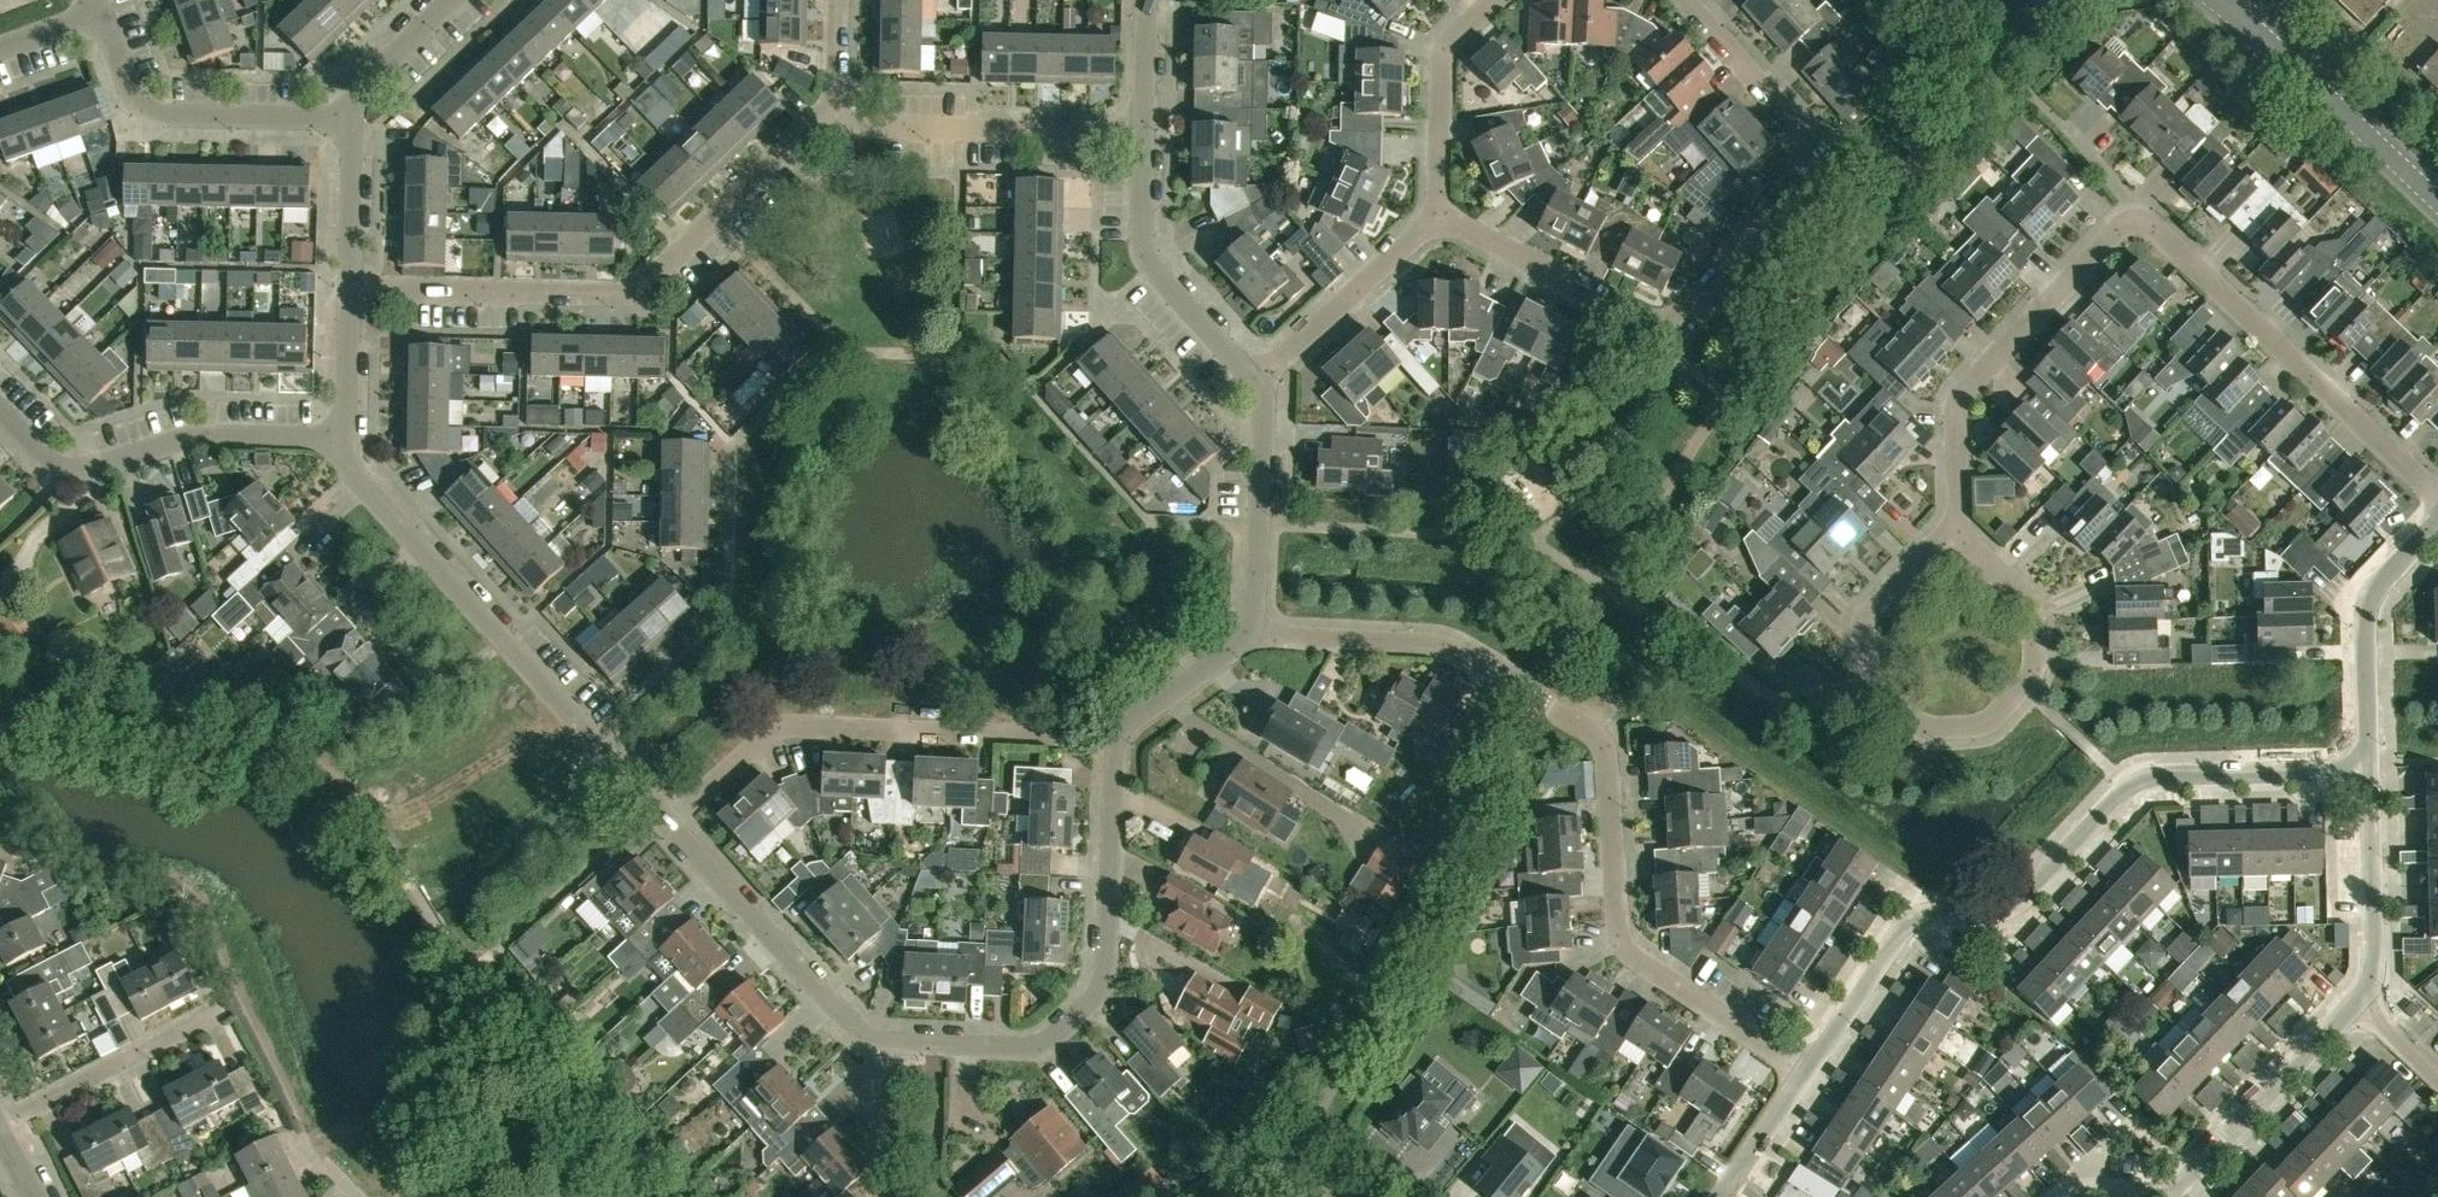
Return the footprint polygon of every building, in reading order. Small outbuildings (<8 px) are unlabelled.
[(174,14),(214,0),(169,0),(174,14)] [(225,24),(217,0),(214,0),(174,14),(183,39),(225,24)] [(349,26),(325,0),(311,0),(300,11),(330,44),(349,26)] [(368,8),(361,0),(325,0),(349,26),(368,8)] [(575,31),(546,0),(542,0),(525,16),(556,49),(575,31)] [(594,12),(582,0),(546,0),(575,31),(594,12)] [(594,12),(607,0),(582,0),(594,12)] [(700,13),(700,0),(689,0),(689,13),(700,13)] [(726,8),(726,0),(709,0),(708,8),(726,8)] [(807,0),(762,0),(761,19),(806,20),(807,0)] [(922,0),(877,0),(876,19),(921,20),(922,0)] [(972,0),(957,0),(957,11),(957,12),(971,12),(972,12),(972,0)] [(1409,2),(1407,0),(1343,0),(1342,1),(1340,7),(1320,0),(1317,0),(1314,9),(1345,20),(1363,26),(1368,13),(1365,9),(1371,3),(1388,21),(1390,19),(1396,20),(1405,11),(1405,5),(1409,2)] [(1574,0),(1545,0),(1544,10),(1530,9),(1528,52),(1529,53),(1544,54),(1544,44),(1566,45),(1571,46),(1574,0)] [(1638,17),(1623,9),(1613,9),(1613,14),(1602,13),(1603,0),(1574,0),(1571,46),(1578,46),(1578,45),(1604,47),(1604,57),(1615,63),(1638,17)] [(1797,0),(1750,0),(1743,6),(1764,30),(1797,0)] [(1842,19),(1826,2),(1815,12),(1804,0),(1797,0),(1764,30),(1785,53),(1799,40),(1808,50),(1842,19)] [(2358,18),(2375,1),(2382,7),(2388,0),(2338,0),(2358,18)] [(311,63),(330,44),(300,11),(280,30),(311,63)] [(1190,30),(1189,51),(1196,51),(1195,59),(1254,61),(1254,45),(1255,12),(1226,12),(1225,29),(1214,28),(1196,28),(1196,30),(1190,30)] [(537,67),(556,49),(525,16),(506,34),(537,67)] [(1854,39),(1848,33),(1856,27),(1846,16),(1842,19),(1808,50),(1817,59),(1803,72),(1824,95),(1860,62),(1846,46),(1854,39)] [(1658,87),(1693,55),(1688,50),(1689,45),(1683,44),(1673,34),(1663,43),(1656,35),(1660,32),(1653,24),(1638,17),(1615,63),(1628,69),(1635,62),(1654,83),(1657,87),(1658,87)] [(806,48),(806,20),(761,19),(761,47),(806,48)] [(921,38),(921,20),(876,19),(876,45),(921,46),(933,46),(933,38),(921,38)] [(1373,30),(1363,26),(1345,20),(1345,46),(1340,46),(1339,84),(1357,84),(1402,85),(1403,53),(1371,53),(1371,47),(1373,30)] [(192,65),(211,58),(234,50),(225,24),(183,39),(192,65)] [(1121,39),(1121,25),(1111,25),(1111,39),(1121,39)] [(518,85),(537,67),(506,34),(487,53),(518,85)] [(705,36),(694,46),(701,54),(712,44),(705,36)] [(1010,82),(1011,38),(983,37),(982,82),(1010,82)] [(1036,83),(1037,38),(1011,38),(1010,82),(1036,83)] [(1062,84),(1063,39),(1037,38),(1036,83),(1062,84)] [(1088,84),(1089,39),(1063,39),(1062,84),(1088,84)] [(1089,39),(1088,84),(1115,85),(1116,40),(1089,39)] [(1493,43),(1472,62),(1500,93),(1513,81),(1523,92),(1531,85),(1536,91),(1547,80),(1524,55),(1513,65),(1493,43)] [(920,74),(921,46),(876,45),(875,73),(920,74)] [(2123,94),(2127,90),(2144,72),(2124,53),(2116,61),(2103,49),(2073,80),(2096,101),(2113,83),(2123,94)] [(2418,72),(2432,86),(2424,94),(2437,108),(2437,52),(2418,72)] [(499,103),(518,85),(487,53),(468,71),(499,103)] [(688,53),(672,68),(682,79),(698,63),(688,53)] [(284,54),(284,71),(297,71),(294,54),(284,54)] [(1676,129),(1701,107),(1702,105),(1715,94),(1705,84),(1712,77),(1703,66),(1703,61),(1698,61),(1693,55),(1658,87),(1657,87),(1643,100),(1661,119),(1664,116),(1676,129)] [(1195,59),(1195,91),(1230,91),(1230,108),(1245,109),(1253,109),(1254,61),(1195,59)] [(969,60),(951,60),(951,70),(951,76),(955,76),(969,76),(969,60)] [(1890,64),(1882,70),(1874,78),(1860,62),(1824,95),(1845,118),(1859,105),(1868,115),(1910,77),(1901,67),(1890,64)] [(1931,67),(1927,62),(1912,75),(1917,80),(1931,67)] [(795,68),(788,81),(809,92),(816,79),(795,68)] [(2142,139),(2172,107),(2160,96),(2167,88),(2147,68),(2144,72),(2127,90),(2137,100),(2120,118),(2142,139)] [(480,121),(499,103),(468,71),(449,89),(480,121)] [(662,97),(673,87),(674,86),(664,76),(652,87),(662,97)] [(734,95),(765,127),(784,108),(753,76),(734,95)] [(624,101),(633,91),(623,82),(614,92),(624,101)] [(66,94),(81,136),(107,127),(92,84),(66,94)] [(1402,116),(1402,85),(1357,84),(1357,104),(1341,103),(1341,131),(1348,132),(1373,132),(1374,115),(1402,116)] [(652,87),(634,104),(644,114),(662,98),(652,87)] [(2235,87),(2230,93),(2239,102),(2244,96),(2235,87)] [(460,140),(480,121),(449,89),(429,108),(460,140)] [(57,145),(81,136),(66,94),(42,102),(57,145)] [(746,145),(765,127),(734,95),(715,113),(746,145)] [(562,99),(553,108),(558,112),(564,118),(574,108),(566,101),(563,98),(562,99)] [(1719,152),(1753,122),(1732,99),(1712,117),(1702,105),(1701,107),(1676,129),(1663,141),(1677,156),(1691,144),(1708,163),(1719,152)] [(32,153),(57,145),(42,102),(17,111),(32,153)] [(2192,152),(2209,134),(2219,123),(2201,105),(2195,105),(2183,117),(2172,107),(2142,139),(2164,159),(2181,142),(2192,152)] [(1563,111),(1559,114),(1570,128),(1577,125),(1583,122),(1577,115),(1569,106),(1563,111)] [(575,108),(566,117),(578,129),(587,121),(575,108)] [(1194,125),(1193,156),(1235,157),(1246,157),(1251,157),(1252,141),(1252,127),(1253,109),(1245,109),(1230,108),(1224,108),(1223,125),(1194,125)] [(1522,151),(1514,135),(1528,129),(1524,119),(1522,110),(1496,114),(1499,131),(1472,144),(1484,169),(1522,151)] [(32,153),(17,111),(0,117),(0,145),(6,162),(32,153)] [(629,113),(617,124),(625,131),(636,121),(629,113)] [(727,163),(746,145),(715,113),(696,131),(727,163)] [(2012,137),(2024,124),(2019,119),(2017,117),(2005,130),(2007,132),(2012,137)] [(545,137),(555,127),(547,118),(537,128),(545,137)] [(1753,122),(1719,152),(1739,174),(1730,185),(1740,193),(1764,161),(1761,157),(1774,145),(1753,122)] [(402,187),(446,188),(447,144),(423,127),(414,142),(414,160),(402,159),(402,187)] [(2266,142),(2274,149),(2286,137),(2278,129),(2266,142)] [(708,181),(727,163),(696,131),(677,149),(708,181)] [(545,166),(546,166),(562,166),(563,166),(564,155),(565,135),(562,132),(557,137),(546,148),(545,166)] [(1381,132),(1373,132),(1348,132),(1348,143),(1343,153),(1347,155),(1334,183),(1375,202),(1389,174),(1359,161),(1364,151),(1381,152),(1381,132)] [(2232,174),(2231,173),(2220,163),(2230,153),(2209,134),(2192,152),(2188,155),(2199,166),(2183,184),(2185,186),(2180,191),(2193,204),(2198,199),(2204,204),(2207,201),(2207,200),(2232,174)] [(524,142),(517,135),(509,142),(505,146),(508,150),(519,161),(531,150),(524,142)] [(610,143),(601,135),(592,144),(600,153),(610,143)] [(2024,190),(2057,222),(2079,199),(2055,176),(2067,164),(2038,137),(2025,149),(2033,157),(2013,179),(2014,181),(2024,190)] [(565,168),(581,168),(581,158),(565,141),(565,168)] [(1549,164),(1548,165),(1537,143),(1522,151),(1484,169),(1496,194),(1523,182),(1535,194),(1557,173),(1549,164)] [(689,199),(708,181),(677,149),(658,167),(689,199)] [(1193,156),(1192,187),(1222,188),(1222,200),(1211,206),(1218,221),(1224,218),(1250,205),(1242,187),(1246,187),(1246,157),(1235,157),(1193,156)] [(2323,171),(2311,159),(2295,175),(2307,187),(2323,171)] [(151,219),(152,206),(153,162),(125,161),(124,206),(137,206),(137,218),(151,219)] [(178,207),(179,162),(153,162),(152,206),(178,207)] [(205,163),(179,162),(178,207),(204,208),(205,163)] [(230,208),(231,163),(205,163),(204,208),(230,208)] [(256,209),(257,164),(231,163),(230,208),(256,209)] [(282,209),(283,165),(257,164),(256,209),(282,209)] [(283,165),(282,209),(310,210),(311,165),(283,165)] [(669,218),(689,199),(658,167),(638,186),(669,218)] [(2256,213),(2277,191),(2256,171),(2246,181),(2235,170),(2231,173),(2232,174),(2207,200),(2207,201),(2212,205),(2207,210),(2221,223),(2225,218),(2228,220),(2245,202),(2256,213)] [(519,178),(528,188),(535,181),(526,171),(519,178)] [(1562,242),(1582,205),(1566,197),(1573,184),(1563,179),(1557,173),(1535,194),(1544,204),(1547,201),(1551,203),(1537,230),(1562,242)] [(593,174),(588,174),(588,180),(588,190),(600,190),(600,178),(599,174),(593,174)] [(1958,176),(1949,186),(1960,196),(1969,187),(1961,179),(1958,176)] [(1375,202),(1334,183),(1322,177),(1309,206),(1324,213),(1319,225),(1316,223),(1311,235),(1313,237),(1332,259),(1346,247),(1331,231),(1337,219),(1362,231),(1367,221),(1372,224),(1379,209),(1374,206),(1375,202)] [(1018,208),(1063,209),(1063,181),(1018,180),(1018,208)] [(1675,192),(1695,207),(1699,211),(1709,197),(1688,181),(1675,192)] [(2011,227),(2014,224),(2036,244),(2057,222),(2024,190),(2014,181),(2001,195),(1993,203),(1987,197),(1975,210),(2011,245),(2012,244),(2010,242),(2018,234),(2011,227)] [(446,214),(446,188),(402,187),(401,213),(446,214)] [(2288,244),(2300,232),(2288,221),(2297,211),(2277,191),(2256,213),(2267,224),(2250,241),(2271,261),(2288,244)] [(46,193),(32,206),(47,218),(52,211),(46,193)] [(86,202),(90,213),(104,209),(100,197),(86,202)] [(1613,235),(1626,211),(1628,207),(1615,200),(1613,205),(1601,198),(1594,211),(1582,205),(1562,242),(1587,255),(1601,229),(1613,235)] [(66,225),(81,213),(72,201),(57,213),(66,225)] [(1237,244),(1216,263),(1237,287),(1268,258),(1257,247),(1264,241),(1254,231),(1260,225),(1250,205),(1224,218),(1237,244)] [(1716,224),(1699,211),(1695,207),(1687,218),(1708,235),(1716,224)] [(1062,235),(1063,209),(1018,208),(1017,234),(1062,235)] [(2000,257),(2011,245),(1975,210),(1963,222),(1975,234),(1954,256),(1964,266),(1998,298),(2020,276),(2000,257)] [(105,211),(91,215),(94,225),(102,229),(110,226),(105,211)] [(1663,231),(1651,224),(1626,211),(1613,235),(1626,242),(1612,268),(1637,281),(1657,243),(1663,231)] [(445,240),(446,214),(401,213),(400,239),(445,240)] [(495,218),(495,215),(486,215),(480,215),(478,215),(478,227),(478,235),(491,235),(495,235),(495,218)] [(37,216),(27,225),(34,234),(26,242),(37,254),(60,232),(37,216)] [(535,262),(536,217),(508,216),(507,261),(535,262)] [(561,262),(562,217),(536,217),(535,262),(561,262)] [(587,263),(588,218),(562,217),(561,262),(587,263)] [(588,218),(587,263),(614,263),(615,218),(588,218)] [(969,231),(980,231),(980,220),(970,220),(969,231)] [(2347,245),(2357,235),(2351,229),(2341,239),(2342,240),(2347,245)] [(2357,235),(2347,245),(2329,264),(2309,286),(2320,297),(2303,315),(2324,335),(2328,331),(2327,331),(2355,301),(2356,301),(2365,292),(2345,273),(2373,243),(2361,231),(2357,235)] [(1061,261),(1062,235),(1017,234),(1017,260),(1061,261)] [(152,260),(153,236),(136,236),(135,260),(152,260)] [(1320,270),(1332,259),(1313,237),(1300,249),(1320,270)] [(445,267),(445,240),(400,239),(400,266),(445,267)] [(112,241),(92,261),(102,271),(122,251),(112,241)] [(966,259),(976,259),(977,242),(967,241),(966,259)] [(1672,244),(1669,250),(1657,243),(1637,281),(1662,294),(1676,266),(1682,269),(1690,253),(1672,244)] [(2309,286),(2329,264),(2308,245),(2299,254),(2288,244),(2271,261),(2259,273),(2281,293),(2297,276),(2309,286)] [(312,247),(292,247),(291,263),(311,264),(312,247)] [(24,268),(36,256),(34,255),(26,248),(14,260),(24,267),(24,268)] [(176,262),(177,249),(159,249),(158,262),(176,262)] [(185,262),(202,263),(203,250),(185,249),(185,262)] [(226,250),(203,250),(202,263),(226,263),(226,250)] [(264,264),(279,265),(279,253),(265,252),(264,264)] [(255,254),(244,253),(244,264),(255,264),(255,254)] [(1998,298),(1964,266),(1954,256),(1933,279),(1929,275),(1917,288),(1943,312),(1954,300),(1976,321),(1998,298)] [(1268,258),(1237,287),(1258,310),(1280,290),(1289,301),(1305,287),(1295,276),(1285,264),(1279,270),(1268,258)] [(982,260),(976,260),(966,259),(965,282),(965,285),(975,286),(988,287),(990,261),(989,260),(982,260)] [(1331,283),(1343,271),(1332,259),(1320,270),(1331,283)] [(1061,287),(1061,261),(1017,260),(1016,286),(1061,287)] [(2148,310),(2153,315),(2174,293),(2141,261),(2120,282),(2120,283),(2148,310)] [(137,276),(137,275),(130,267),(125,262),(117,270),(110,277),(123,290),(137,276)] [(17,275),(9,269),(3,278),(9,282),(17,275)] [(177,285),(177,271),(146,270),(145,285),(177,285)] [(177,271),(177,285),(196,286),(197,271),(177,271)] [(726,322),(759,291),(740,271),(707,302),(726,322)] [(217,284),(217,272),(203,272),(202,284),(217,284)] [(228,273),(228,288),(254,288),(254,273),(228,273)] [(259,284),(282,285),(282,273),(259,273),(259,284)] [(2163,283),(2172,291),(2181,282),(2172,274),(2163,283)] [(315,275),(299,275),(299,294),(315,294),(315,275)] [(2120,283),(2120,282),(2115,277),(2094,300),(2114,319),(2103,332),(2126,353),(2144,334),(2143,329),(2136,323),(2148,310),(2120,283)] [(2371,278),(2361,288),(2365,292),(2375,281),(2371,278)] [(47,301),(28,281),(0,307),(0,317),(14,332),(47,301)] [(1449,331),(1449,284),(1420,284),(1420,314),(1414,314),(1403,324),(1394,314),(1383,324),(1406,349),(1414,341),(1432,341),(1432,331),(1449,331)] [(1483,354),(1499,323),(1506,308),(1494,301),(1488,312),(1478,312),(1478,285),(1449,284),(1449,331),(1466,331),(1466,341),(1476,342),(1476,351),(1483,354)] [(1060,313),(1061,287),(1016,286),(1015,312),(1060,313)] [(135,310),(135,287),(116,305),(128,317),(135,310)] [(1931,324),(1943,312),(1917,288),(1905,300),(1907,302),(1902,308),(1902,313),(1911,322),(1898,336),(1932,368),(1935,365),(1939,366),(1946,359),(1945,354),(1953,346),(1931,324)] [(744,341),(777,310),(759,291),(726,322),(744,341)] [(968,296),(968,310),(978,310),(978,308),(978,295),(968,295),(968,296)] [(32,351),(65,320),(47,301),(14,332),(32,351)] [(2365,333),(2376,344),(2397,322),(2376,302),(2367,312),(2356,301),(2355,301),(2327,331),(2328,331),(2348,351),(2365,333)] [(1532,358),(1554,317),(1526,302),(1512,329),(1499,323),(1483,354),(1473,373),(1489,381),(1497,379),(1506,362),(1510,364),(1517,350),(1532,358)] [(701,307),(697,303),(681,318),(688,325),(693,330),(708,315),(701,307)] [(762,359),(795,329),(777,310),(744,341),(762,359)] [(1060,340),(1060,313),(1015,312),(1015,339),(1060,340)] [(1554,317),(1532,358),(1548,366),(1541,379),(1552,386),(1551,389),(1566,397),(1583,366),(1567,358),(1581,331),(1554,317)] [(2181,351),(2189,343),(2203,328),(2191,318),(2170,340),(2181,351)] [(50,370),(83,339),(65,320),(32,351),(50,370)] [(2408,351),(2418,342),(2397,322),(2376,344),(2387,354),(2371,372),(2391,392),(2392,392),(2420,362),(2408,351)] [(2126,353),(2103,332),(2092,343),(2071,323),(2050,345),(2056,351),(2056,350),(2084,377),(2085,376),(2096,364),(2104,371),(2108,371),(2126,353)] [(175,370),(176,326),(148,325),(147,365),(147,370),(175,370)] [(201,371),(202,326),(176,326),(175,370),(201,371)] [(228,327),(211,326),(202,326),(201,371),(227,372),(228,327)] [(253,372),(254,327),(228,327),(227,372),(253,372)] [(279,373),(280,328),(254,327),(253,372),(279,373)] [(280,328),(279,373),(306,373),(307,329),(280,328)] [(795,329),(762,359),(781,379),(814,348),(795,329)] [(1346,351),(1377,385),(1401,364),(1369,330),(1346,351)] [(559,377),(560,332),(533,332),(532,376),(559,377)] [(585,378),(586,333),(560,332),(559,377),(585,378)] [(611,378),(612,333),(586,333),(585,378),(611,378)] [(637,379),(638,334),(612,333),(611,378),(637,379)] [(2237,359),(2242,354),(2220,333),(2215,338),(2200,354),(2189,343),(2181,351),(2154,380),(2166,391),(2171,386),(2189,367),(2197,375),(2209,387),(2210,387),(2237,359)] [(638,334),(637,379),(665,379),(666,335),(638,334)] [(1097,384),(1130,354),(1112,334),(1078,364),(1097,384)] [(1928,372),(1932,368),(1898,336),(1887,347),(1884,344),(1879,343),(1875,343),(1870,345),(1866,349),(1859,342),(1848,355),(1876,382),(1888,370),(1910,391),(1918,382),(1923,383),(1930,376),(1928,372)] [(68,388),(101,357),(83,339),(50,370),(68,388)] [(1819,353),(1820,354),(1812,362),(1821,370),(1829,362),(1833,367),(1845,355),(1829,341),(1819,353)] [(405,374),(449,375),(450,348),(405,346),(405,374)] [(1320,367),(1324,371),(1323,372),(1343,394),(1330,407),(1347,426),(1361,426),(1368,421),(1365,418),(1369,415),(1366,402),(1363,398),(1377,385),(1346,351),(1342,355),(1338,350),(1320,367)] [(2090,382),(2085,376),(2084,377),(2056,350),(2056,351),(2035,372),(2056,392),(2045,403),(2056,413),(2068,425),(2087,404),(2078,395),(2090,382)] [(505,361),(505,374),(518,374),(518,361),(518,353),(505,353),(505,361)] [(1114,403),(1147,373),(1130,354),(1097,384),(1114,403)] [(2426,356),(2420,362),(2392,392),(2391,392),(2388,395),(2390,398),(2388,400),(2388,405),(2399,416),(2404,416),(2407,413),(2409,415),(2426,398),(2437,408),(2437,368),(2426,356)] [(101,357),(68,388),(87,408),(120,377),(101,357)] [(1440,387),(1415,358),(1403,368),(1429,397),(1440,387)] [(2259,380),(2237,359),(2210,387),(2209,387),(2194,403),(2228,434),(2250,411),(2239,400),(2259,380)] [(685,363),(677,371),(677,374),(677,377),(679,379),(684,384),(691,392),(701,382),(685,363)] [(1132,423),(1165,393),(1147,373),(1114,403),(1132,423)] [(449,401),(449,375),(405,374),(404,400),(449,401)] [(490,392),(495,392),(496,376),(481,376),(481,392),(490,392)] [(505,394),(511,394),(511,378),(497,377),(496,393),(505,394)] [(717,400),(710,393),(706,388),(702,384),(693,391),(692,393),(695,397),(707,409),(717,400)] [(673,407),(675,409),(685,399),(679,392),(673,386),(663,396),(664,398),(673,407)] [(1852,426),(1860,433),(1896,467),(1917,444),(1903,431),(1915,419),(1886,391),(1852,426)] [(1149,442),(1182,412),(1165,393),(1132,423),(1149,442)] [(1772,418),(1783,426),(1798,405),(1787,397),(1772,418)] [(448,427),(449,401),(404,400),(403,426),(448,427)] [(1072,407),(1066,400),(1055,410),(1061,416),(1070,408),(1072,407)] [(2303,422),(2281,401),(2262,422),(2250,411),(2228,434),(2225,437),(2243,454),(2249,454),(2259,444),(2272,456),(2277,451),(2276,450),(2303,422)] [(2068,425),(2056,413),(2045,425),(2025,405),(2003,427),(2009,432),(2038,459),(2038,458),(2050,446),(2060,455),(2079,435),(2068,425)] [(527,425),(544,425),(545,408),(527,407),(527,425)] [(2128,407),(2125,410),(2132,439),(2146,424),(2128,407)] [(688,410),(674,429),(679,433),(686,439),(701,420),(688,410)] [(586,426),(603,426),(604,413),(586,412),(586,426)] [(1167,461),(1200,431),(1182,412),(1149,442),(1167,461)] [(566,425),(582,426),(583,414),(566,413),(566,425)] [(513,428),(519,428),(519,420),(519,417),(516,416),(504,416),(504,428),(513,428)] [(2300,492),(2322,469),(2311,458),(2330,437),(2308,416),(2303,422),(2276,450),(2277,451),(2272,456),(2268,461),(2300,492)] [(1069,425),(1078,436),(1087,428),(1078,417),(1069,425)] [(1770,444),(1783,426),(1772,418),(1759,436),(1770,444)] [(448,454),(448,427),(403,426),(403,454),(416,454),(418,454),(433,476),(454,468),(445,454),(448,454)] [(518,436),(518,430),(485,430),(484,452),(518,436)] [(1200,431),(1167,461),(1185,482),(1203,466),(1218,452),(1200,431)] [(2043,464),(2038,458),(2038,459),(2009,432),(1988,454),(2022,486),(2043,464)] [(1874,490),(1896,467),(1860,433),(1845,448),(1836,439),(1817,459),(1835,476),(1849,489),(1860,477),(1874,490)] [(593,454),(606,454),(607,436),(593,436),(593,454)] [(1392,473),(1380,472),(1382,441),(1334,438),(1333,454),(1320,453),(1318,487),(1363,489),(1367,495),(1391,496),(1392,473)] [(663,470),(708,471),(709,443),(664,442),(663,470)] [(615,455),(614,469),(623,469),(623,455),(615,455)] [(2370,485),(2370,486),(2375,480),(2353,459),(2333,480),(2322,469),(2300,492),(2321,511),(2330,501),(2342,513),(2343,513),(2370,485)] [(442,499),(460,519),(494,489),(475,469),(467,460),(456,467),(454,468),(433,476),(431,477),(447,494),(442,499)] [(1211,475),(1203,466),(1185,482),(1203,501),(1209,496),(1211,475)] [(1131,493),(1143,483),(1129,467),(1117,478),(1130,493),(1131,494),(1131,493)] [(2105,467),(2098,476),(2105,482),(2112,474),(2105,467)] [(581,484),(592,495),(599,489),(606,481),(595,470),(586,479),(581,484)] [(708,497),(708,471),(663,470),(663,496),(708,497)] [(1849,489),(1835,476),(1816,496),(1824,503),(1809,518),(1845,552),(1866,529),(1853,516),(1865,504),(1849,489)] [(2086,553),(2091,547),(2117,518),(2105,506),(2114,496),(2093,477),(2076,495),(2072,500),(2083,511),(2063,531),(2086,553)] [(16,494),(0,478),(0,510),(16,494)] [(239,529),(242,533),(277,502),(258,482),(249,491),(233,505),(231,496),(208,504),(203,489),(185,495),(193,522),(210,517),(216,536),(239,529)] [(2072,500),(2076,495),(2065,484),(2044,506),(2055,517),(2072,500)] [(2392,506),(2370,486),(2370,485),(2343,513),(2342,513),(2337,518),(2359,540),(2392,506)] [(478,538),(511,508),(494,489),(460,519),(478,538)] [(159,544),(145,549),(155,581),(183,572),(175,547),(192,542),(178,497),(175,498),(173,491),(145,500),(159,544)] [(605,528),(606,493),(594,504),(593,528),(605,528)] [(707,523),(708,497),(663,496),(662,522),(707,523)] [(242,590),(265,569),(281,554),(271,544),(295,522),(277,502),(242,533),(252,544),(241,554),(248,561),(230,577),(242,590)] [(621,520),(633,520),(633,507),(633,503),(614,503),(614,517),(614,520),(621,520)] [(1714,503),(1709,512),(1721,520),(1727,511),(1714,503)] [(2260,526),(2238,505),(2224,519),(2246,540),(2260,526)] [(495,558),(529,528),(511,508),(478,538),(495,558)] [(2144,566),(2172,553),(2166,539),(2158,542),(2152,529),(2141,519),(2135,525),(2122,512),(2117,518),(2091,547),(2112,567),(2136,543),(2139,546),(2141,550),(2137,551),(2144,566)] [(1795,533),(1785,524),(1767,544),(1795,571),(1798,574),(1810,561),(1823,574),(1845,552),(1809,518),(1795,533)] [(706,550),(707,523),(662,522),(662,549),(682,550),(698,550),(706,550)] [(2017,533),(2006,522),(1996,533),(2007,544),(2017,533)] [(108,524),(63,545),(85,592),(131,571),(108,524)] [(1707,531),(1697,524),(1687,538),(1697,545),(1707,531)] [(513,577),(546,547),(529,528),(495,558),(513,577)] [(1761,605),(1794,637),(1797,634),(1803,635),(1815,622),(1813,617),(1816,614),(1783,583),(1795,571),(1767,544),(1756,534),(1754,532),(1744,542),(1759,577),(1774,591),(1761,605)] [(2212,563),(2228,562),(2228,534),(2212,534),(2212,563)] [(2291,546),(2313,567),(2324,556),(2302,534),(2291,546)] [(2302,579),(2313,567),(2291,546),(2280,557),(2302,579)] [(546,547),(513,577),(531,597),(565,567),(546,547)] [(697,567),(698,550),(682,550),(682,567),(697,567)] [(2172,553),(2144,566),(2150,580),(2179,567),(2172,553)] [(615,568),(604,556),(593,566),(604,578),(615,568)] [(282,616),(316,584),(308,575),(306,577),(293,563),(275,580),(265,569),(242,590),(238,593),(251,607),(259,607),(268,600),(281,615),(282,616)] [(2311,585),(2278,586),(2278,573),(2254,573),(2255,599),(2264,599),(2265,616),(2265,617),(2311,615),(2311,585)] [(643,598),(673,631),(693,613),(663,580),(643,598)] [(578,582),(567,591),(575,600),(586,591),(578,582)] [(305,656),(327,637),(337,628),(327,617),(335,610),(323,596),(325,594),(316,584),(282,616),(281,615),(264,630),(278,645),(287,636),(305,656)] [(2163,620),(2162,601),(2173,601),(2172,589),(2116,590),(2116,620),(2155,619),(2155,620),(2163,620)] [(693,593),(684,602),(693,612),(704,602),(695,592),(693,593)] [(560,610),(567,618),(578,607),(564,593),(553,603),(560,610)] [(654,649),(673,631),(643,598),(624,616),(654,649)] [(1735,606),(1727,615),(1714,603),(1702,615),(1728,640),(1740,628),(1773,659),(1775,657),(1781,657),(1793,645),(1792,639),(1794,637),(1761,605),(1748,618),(1735,606)] [(188,614),(187,612),(169,628),(168,629),(180,643),(192,631),(199,625),(188,614)] [(2276,646),(2305,646),(2312,646),(2311,615),(2265,617),(2265,616),(2257,616),(2258,635),(2244,635),(2245,663),(2277,662),(2276,646)] [(634,666),(654,649),(624,616),(604,633),(634,666)] [(2116,620),(2109,620),(2110,651),(2138,650),(2139,666),(2170,665),(2169,638),(2156,639),(2155,620),(2155,619),(2116,620)] [(325,700),(378,653),(369,643),(367,645),(354,631),(336,648),(327,637),(305,656),(315,667),(322,661),(334,674),(316,690),(325,700)] [(614,685),(634,666),(604,633),(584,652),(614,685)] [(344,702),(353,694),(364,707),(359,710),(366,725),(392,714),(387,701),(383,703),(377,696),(396,678),(384,664),(386,662),(378,653),(325,700),(326,700),(332,694),(339,702),(344,702)] [(1321,673),(1306,698),(1319,705),(1334,681),(1321,673)] [(1429,691),(1428,690),(1402,675),(1377,717),(1394,727),(1388,737),(1399,743),(1412,720),(1411,720),(1429,691)] [(1411,720),(1412,720),(1430,731),(1424,740),(1447,754),(1453,744),(1439,735),(1463,693),(1436,677),(1428,690),(1429,691),(1411,720)] [(214,682),(203,691),(212,703),(223,694),(214,682)] [(1268,722),(1272,724),(1263,739),(1307,764),(1319,743),(1332,750),(1345,727),(1316,710),(1309,723),(1277,705),(1268,722)] [(269,715),(269,718),(267,725),(293,731),(295,723),(295,721),(269,715)] [(1355,750),(1385,767),(1394,751),(1365,734),(1355,750)] [(347,748),(355,753),(370,747),(367,740),(347,748)] [(1720,768),(1699,769),(1698,750),(1689,744),(1645,747),(1647,774),(1675,773),(1676,785),(1720,782),(1720,768)] [(854,797),(856,757),(825,756),(823,783),(815,783),(812,774),(798,778),(812,818),(822,815),(833,815),(835,811),(853,811),(853,797),(854,797)] [(896,825),(897,800),(884,799),(886,759),(856,757),(854,797),(868,798),(872,824),(896,825)] [(1296,825),(1277,813),(1293,789),(1245,759),(1219,800),(1267,830),(1285,841),(1296,825)] [(945,808),(947,762),(916,760),(914,790),(897,789),(897,800),(896,825),(913,826),(913,819),(918,819),(926,812),(926,807),(945,808)] [(1433,773),(1448,782),(1455,769),(1440,761),(1433,773)] [(947,762),(945,808),(976,809),(975,826),(989,827),(994,792),(977,791),(978,763),(947,762)] [(1032,817),(1072,819),(1074,788),(1046,786),(1047,769),(1015,767),(1014,797),(1032,801),(1032,817)] [(812,818),(798,778),(797,774),(782,780),(787,792),(783,795),(765,775),(742,796),(773,831),(787,819),(795,828),(802,828),(812,818)] [(2427,776),(2427,798),(2413,798),(2413,810),(2428,809),(2427,803),(2437,803),(2437,776),(2427,776)] [(1667,824),(1725,820),(1723,794),(1721,794),(1720,782),(1676,785),(1677,797),(1665,798),(1667,824)] [(783,841),(773,831),(742,796),(719,817),(760,863),(783,841)] [(2399,810),(2413,810),(2413,798),(2398,798),(2399,810)] [(2437,830),(2437,803),(2427,803),(2428,809),(2428,830),(2437,830)] [(2287,819),(2298,819),(2297,805),(2287,805),(2287,819)] [(1538,847),(1581,844),(1579,806),(1541,808),(1542,821),(1536,821),(1538,847)] [(2235,820),(2246,820),(2245,806),(2235,806),(2235,820)] [(1218,807),(1209,821),(1224,830),(1233,816),(1218,807)] [(1072,819),(1032,817),(1014,816),(1013,831),(1022,831),(1020,874),(1050,876),(1051,858),(1043,857),(1043,848),(1071,850),(1072,819)] [(2293,832),(2294,876),(2321,875),(2320,832),(2298,832),(2298,819),(2287,819),(2288,833),(2293,832)] [(1719,860),(1726,859),(1725,847),(1726,847),(1725,820),(1667,824),(1669,851),(1681,850),(1682,862),(1719,860)] [(2241,834),(2246,834),(2246,820),(2235,820),(2236,834),(2215,834),(2216,878),(2242,877),(2241,834)] [(2216,878),(2215,834),(2194,835),(2194,821),(2183,821),(2184,835),(2188,835),(2189,878),(2216,878)] [(2437,857),(2437,830),(2428,830),(2429,852),(2415,852),(2415,864),(2429,863),(2429,857),(2437,857)] [(2268,876),(2294,876),(2293,832),(2288,833),(2267,833),(2268,876)] [(1394,833),(1387,845),(1418,865),(1425,854),(1394,833)] [(2242,877),(2268,876),(2267,833),(2246,834),(2241,834),(2242,877)] [(1194,838),(1179,865),(1220,888),(1228,872),(1240,879),(1255,853),(1229,838),(1221,852),(1194,838)] [(1862,888),(1865,883),(1877,865),(1841,841),(1826,864),(1862,888)] [(1383,842),(1366,869),(1378,876),(1365,897),(1390,913),(1418,865),(1383,842)] [(1518,888),(1555,885),(1555,873),(1583,871),(1581,844),(1538,847),(1526,848),(1528,874),(1517,874),(1518,888)] [(2125,877),(2157,906),(2176,886),(2144,857),(2147,854),(2136,844),(2129,852),(2140,861),(2125,877)] [(975,872),(979,853),(949,851),(949,856),(943,855),(942,870),(975,872)] [(2400,864),(2415,864),(2415,852),(2400,852),(2400,864)] [(1876,891),(1865,883),(1862,888),(1826,864),(1816,857),(1801,878),(1811,885),(1847,909),(1859,892),(1870,900),(1876,891)] [(2429,857),(2429,863),(2429,884),(2437,884),(2437,857),(2429,857)] [(646,860),(641,861),(639,858),(614,881),(604,870),(581,890),(609,921),(656,878),(651,872),(653,867),(646,860)] [(1719,860),(1682,862),(1682,874),(1654,876),(1656,903),(1699,900),(1710,899),(1709,874),(1719,873),(1719,860)] [(801,861),(791,870),(798,878),(788,887),(799,898),(818,880),(801,861)] [(872,897),(859,882),(840,861),(816,883),(827,895),(806,914),(827,937),(872,897)] [(20,904),(42,893),(50,889),(60,884),(51,867),(12,887),(20,904)] [(1172,873),(1159,896),(1177,906),(1166,925),(1213,952),(1231,921),(1206,907),(1213,895),(1172,873)] [(2094,890),(2101,882),(2091,873),(2084,880),(2094,890)] [(1049,893),(1050,876),(1020,874),(1018,917),(1027,917),(1026,932),(1067,934),(1068,903),(1040,902),(1041,893),(1049,893)] [(2139,925),(2157,906),(2125,877),(2111,892),(2101,882),(2094,890),(2104,899),(2108,895),(2139,925)] [(674,898),(656,878),(609,921),(626,939),(637,951),(660,931),(650,920),(674,898)] [(2437,911),(2437,884),(2429,884),(2430,906),(2416,906),(2416,918),(2430,917),(2430,911),(2437,911)] [(1527,926),(1570,923),(1568,897),(1556,897),(1555,885),(1518,888),(1519,901),(1525,901),(1527,926)] [(1836,926),(1847,909),(1811,885),(1797,907),(1833,931),(1830,935),(1841,943),(1847,934),(1836,926)] [(1876,891),(1870,900),(1882,907),(1887,899),(1876,891)] [(20,904),(12,908),(20,923),(0,934),(0,952),(7,966),(46,946),(31,918),(50,908),(42,893),(20,904)] [(2121,944),(2139,925),(2108,895),(2104,899),(2090,914),(2121,944)] [(900,928),(886,912),(872,897),(827,937),(848,960),(869,942),(887,961),(899,930),(900,928)] [(1699,900),(1656,903),(1658,929),(1688,927),(1689,946),(1686,950),(1697,957),(1710,938),(1701,931),(1699,900)] [(2401,918),(2416,918),(2416,906),(2401,906),(2401,918)] [(1818,952),(1830,935),(1833,931),(1797,907),(1782,928),(1818,952)] [(1363,938),(1371,924),(1346,909),(1338,924),(1363,938)] [(2058,928),(2065,920),(2055,911),(2048,918),(2058,928)] [(2430,917),(2430,921),(2425,925),(2425,932),(2431,936),(2431,939),(2437,939),(2437,911),(2430,911),(2430,917)] [(1481,918),(1472,914),(1471,913),(1462,932),(1463,931),(1474,931),(1481,918)] [(2103,963),(2121,944),(2090,914),(2075,930),(2072,933),(2103,963)] [(667,980),(712,940),(694,920),(670,942),(660,931),(637,951),(648,963),(650,961),(667,980)] [(2072,933),(2075,930),(2065,920),(2058,928),(2068,937),(2054,952),(2085,982),(2103,963),(2072,933)] [(971,940),(985,940),(986,924),(972,923),(971,940)] [(1519,972),(1524,965),(1561,963),(1560,950),(1572,949),(1570,923),(1527,926),(1508,927),(1509,954),(1512,954),(1513,968),(1519,972)] [(89,939),(83,926),(76,929),(73,939),(76,945),(89,939)] [(149,968),(169,1006),(197,992),(183,964),(198,957),(182,927),(167,934),(177,953),(149,968)] [(537,954),(552,942),(540,928),(514,952),(526,965),(537,954)] [(1804,974),(1806,970),(1818,952),(1782,928),(1768,950),(1804,974)] [(935,1003),(937,957),(938,942),(907,940),(908,930),(899,930),(887,961),(886,964),(905,965),(904,1001),(906,1001),(906,1007),(925,1008),(925,1002),(935,1003)] [(1037,964),(1065,965),(1067,934),(1026,932),(987,930),(986,944),(986,951),(1016,952),(1015,974),(1037,975),(1037,964)] [(2296,1002),(2303,995),(2293,985),(2308,969),(2300,961),(2311,949),(2294,932),(2290,936),(2285,931),(2258,959),(2289,989),(2286,993),(2296,1002)] [(1847,934),(1841,943),(1853,950),(1858,942),(1847,934)] [(1713,937),(1706,947),(1723,958),(1730,948),(1713,937)] [(685,1000),(696,990),(730,959),(712,940),(667,980),(685,1000)] [(25,1031),(25,1032),(64,1012),(55,996),(74,986),(69,975),(92,963),(82,943),(28,971),(38,990),(11,1004),(12,1006),(8,1011),(18,1031),(25,1031)] [(985,965),(986,951),(986,944),(958,943),(957,958),(937,957),(935,1003),(943,1003),(943,1009),(962,1010),(963,1004),(966,1004),(968,976),(985,977),(985,965)] [(2023,965),(2030,958),(2020,948),(2013,956),(2023,965)] [(1818,977),(1806,970),(1804,974),(1768,950),(1753,972),(1788,997),(1801,978),(1812,986),(1818,977)] [(2067,1001),(2085,982),(2054,952),(2040,967),(2030,958),(2023,965),(2033,975),(2036,971),(2067,1001)] [(149,968),(135,975),(126,958),(113,965),(112,963),(97,971),(107,990),(112,1001),(127,993),(141,1021),(169,1006),(149,968)] [(2271,1008),(2286,993),(2289,989),(2258,959),(2240,978),(2271,1008)] [(985,965),(985,977),(984,995),(1002,996),(1003,966),(985,965)] [(1457,991),(1465,979),(1454,971),(1446,983),(1457,991)] [(1966,1003),(1976,988),(1951,971),(1941,986),(1931,979),(1918,998),(1907,990),(1901,998),(1912,1006),(1915,1002),(1951,1026),(1966,1003)] [(2049,1021),(2067,1001),(2036,971),(2033,975),(2017,991),(2049,1021)] [(1572,1024),(1596,988),(1574,973),(1568,983),(1557,976),(1537,1007),(1548,1015),(1551,1010),(1572,1024)] [(1246,1044),(1227,1033),(1238,1013),(1267,1029),(1280,1005),(1251,988),(1243,1002),(1196,975),(1177,1009),(1212,1029),(1205,1041),(1217,1048),(1215,1051),(1226,1056),(1224,1059),(1234,1065),(1246,1044)] [(1818,977),(1812,986),(1823,994),(1829,985),(1818,977)] [(2253,1027),(2257,1023),(2271,1008),(2240,978),(2222,997),(2253,1027)] [(723,1041),(734,1031),(768,1001),(750,982),(700,1026),(690,1015),(668,1035),(678,1047),(697,1030),(723,1041)] [(1901,998),(1907,990),(1895,982),(1890,991),(1901,998)] [(1589,1069),(1622,1020),(1612,1013),(1618,1003),(1596,988),(1572,1024),(1566,1033),(1588,1048),(1578,1062),(1589,1069)] [(121,1018),(112,1001),(107,990),(91,998),(106,1025),(121,1018)] [(2160,1010),(2170,1000),(2159,990),(2150,1000),(2160,1010)] [(1497,998),(1487,992),(1477,1006),(1487,1013),(1497,998)] [(565,1014),(577,1003),(572,998),(570,995),(560,1004),(558,1006),(563,1012),(565,1014)] [(2303,995),(2296,1002),(2306,1012),(2313,1004),(2303,995)] [(2267,1033),(2257,1023),(2253,1027),(2222,997),(2204,1016),(2236,1046),(2250,1031),(2260,1040),(2267,1033)] [(2155,1007),(2148,1000),(2141,1007),(2148,1014),(2155,1007)] [(768,1001),(734,1031),(745,1043),(732,1055),(739,1062),(785,1021),(768,1001)] [(1936,1047),(1951,1026),(1915,1002),(1912,1006),(1901,1023),(1936,1047)] [(1646,1054),(1670,1018),(1648,1003),(1632,1027),(1622,1020),(1601,1051),(1612,1058),(1625,1040),(1646,1054)] [(668,1035),(690,1015),(680,1004),(657,1024),(668,1035)] [(1151,1009),(1126,1032),(1146,1055),(1132,1068),(1159,1099),(1182,1078),(1166,1061),(1183,1045),(1151,1009)] [(80,1021),(71,1025),(64,1012),(25,1032),(26,1033),(22,1038),(26,1045),(32,1045),(40,1060),(78,1040),(77,1038),(87,1033),(80,1021)] [(2221,1061),(2236,1046),(2204,1016),(2186,1035),(2218,1065),(2214,1068),(2224,1078),(2231,1070),(2221,1061)] [(1665,1094),(1686,1063),(1676,1056),(1692,1032),(1670,1018),(1646,1054),(1667,1068),(1654,1086),(1665,1094)] [(2121,1028),(2130,1037),(2138,1029),(2130,1020),(2121,1028)] [(1922,1069),(1936,1047),(1901,1023),(1889,1041),(1886,1045),(1922,1069)] [(1295,1031),(1302,1053),(1320,1048),(1314,1025),(1308,1027),(1295,1031)] [(1872,1042),(1878,1033),(1866,1025),(1860,1034),(1872,1042)] [(117,1047),(109,1032),(93,1040),(101,1056),(117,1047)] [(1886,1045),(1889,1041),(1878,1033),(1872,1042),(1883,1049),(1872,1066),(1907,1091),(1922,1069),(1886,1045)] [(2267,1033),(2260,1040),(2270,1050),(2277,1042),(2267,1033)] [(2200,1084),(2214,1068),(2218,1065),(2186,1035),(2168,1054),(2200,1084)] [(1601,1051),(1595,1060),(1606,1067),(1612,1058),(1601,1051)] [(1981,1061),(1990,1068),(1996,1058),(1987,1052),(1981,1061)] [(2182,1102),(2185,1099),(2200,1084),(2168,1054),(2151,1073),(2182,1102)] [(1101,1055),(1091,1064),(1087,1059),(1073,1072),(1077,1077),(1076,1078),(1090,1093),(1074,1108),(1121,1164),(1135,1152),(1115,1128),(1129,1114),(1122,1106),(1143,1088),(1128,1071),(1121,1078),(1101,1055)] [(2349,1076),(2356,1068),(2346,1059),(2339,1066),(2349,1076)] [(1701,1111),(1725,1075),(1703,1060),(1696,1070),(1686,1063),(1665,1094),(1677,1102),(1680,1097),(1701,1111)] [(192,1076),(211,1113),(212,1114),(239,1100),(249,1119),(266,1110),(251,1080),(234,1089),(220,1062),(192,1076)] [(2363,1081),(2394,1111),(2413,1091),(2382,1062),(2366,1078),(2356,1068),(2349,1076),(2359,1085),(2363,1081)] [(618,1080),(630,1069),(626,1064),(616,1063),(609,1069),(618,1080)] [(723,1097),(746,1077),(735,1065),(713,1086),(723,1097)] [(740,1116),(751,1127),(764,1115),(765,1116),(798,1085),(780,1066),(756,1088),(746,1077),(723,1097),(740,1116)] [(1893,1112),(1907,1091),(1872,1066),(1860,1084),(1848,1076),(1843,1085),(1854,1092),(1857,1088),(1893,1112)] [(2092,1130),(2100,1123),(2090,1113),(2107,1098),(2078,1066),(2058,1084),(2087,1116),(2083,1120),(2092,1130)] [(630,1069),(618,1080),(629,1094),(636,1087),(637,1078),(630,1069)] [(1843,1085),(1848,1076),(1837,1069),(1831,1077),(1843,1085)] [(2231,1070),(2224,1078),(2234,1087),(2241,1080),(2231,1070)] [(1404,1099),(1383,1125),(1385,1126),(1381,1130),(1398,1144),(1401,1140),(1403,1141),(1408,1134),(1417,1142),(1440,1114),(1452,1124),(1476,1095),(1455,1077),(1440,1095),(1412,1072),(1395,1091),(1404,1099)] [(2195,1108),(2185,1099),(2182,1102),(2151,1073),(2132,1092),(2163,1122),(2178,1106),(2188,1116),(2195,1108)] [(1725,1075),(1701,1111),(1723,1126),(1747,1090),(1725,1075)] [(212,1114),(211,1113),(192,1076),(164,1090),(178,1118),(161,1127),(176,1157),(194,1147),(184,1129),(212,1114)] [(1550,1076),(1542,1087),(1555,1098),(1564,1087),(1550,1076)] [(693,1081),(687,1080),(682,1085),(682,1090),(686,1095),(692,1096),(697,1092),(697,1086),(693,1081)] [(2376,1130),(2394,1111),(2363,1081),(2359,1085),(2345,1100),(2376,1130)] [(2067,1134),(2083,1120),(2087,1116),(2058,1084),(2038,1102),(2067,1134)] [(809,1086),(803,1091),(798,1085),(765,1116),(764,1115),(751,1127),(769,1148),(763,1153),(763,1162),(769,1168),(779,1159),(802,1138),(792,1127),(816,1105),(814,1103),(819,1098),(809,1086)] [(1878,1134),(1893,1112),(1857,1088),(1854,1092),(1842,1110),(1878,1134)] [(2313,1113),(2320,1106),(2311,1096),(2303,1104),(2313,1113)] [(2358,1149),(2376,1130),(2345,1100),(2330,1115),(2327,1119),(2358,1149)] [(2048,1151),(2052,1148),(2067,1134),(2038,1102),(2019,1119),(2048,1151)] [(2327,1119),(2330,1115),(2320,1106),(2313,1113),(2323,1123),(2309,1138),(2340,1168),(2358,1149),(2327,1119)] [(961,1196),(990,1196),(1016,1175),(1023,1183),(1031,1187),(1039,1185),(1045,1180),(1046,1182),(1086,1149),(1050,1107),(1011,1140),(1012,1141),(1010,1143),(1009,1151),(1011,1154),(1005,1159),(998,1151),(953,1188),(961,1196)] [(176,1157),(161,1127),(144,1135),(130,1108),(102,1122),(122,1161),(138,1153),(147,1172),(176,1157)] [(2195,1108),(2188,1116),(2198,1125),(2205,1118),(2195,1108)] [(1864,1155),(1878,1134),(1842,1110),(1831,1127),(1828,1131),(1864,1155)] [(1814,1128),(1819,1119),(1808,1112),(1802,1120),(1814,1128)] [(1828,1131),(1831,1127),(1819,1119),(1814,1128),(1825,1136),(1813,1154),(1848,1178),(1864,1155),(1828,1131)] [(2061,1158),(2052,1148),(2048,1151),(2019,1119),(2000,1137),(2029,1169),(2044,1155),(2053,1165),(2061,1158)] [(122,1161),(102,1122),(74,1137),(88,1164),(71,1173),(83,1196),(98,1196),(116,1188),(106,1169),(122,1161)] [(1489,1196),(1523,1196),(1532,1186),(1529,1183),(1539,1170),(1527,1160),(1540,1143),(1515,1123),(1485,1159),(1496,1167),(1478,1188),(1489,1196)] [(2100,1123),(2092,1130),(2101,1140),(2109,1133),(2100,1123)] [(820,1177),(854,1147),(836,1127),(812,1149),(802,1138),(779,1159),(796,1177),(809,1165),(820,1177)] [(1675,1130),(1668,1141),(1692,1158),(1700,1147),(1675,1130)] [(2277,1151),(2285,1144),(2274,1134),(2267,1142),(2277,1151)] [(251,1182),(288,1163),(275,1136),(237,1156),(251,1182)] [(2029,1169),(2000,1137),(1980,1154),(2009,1186),(2005,1190),(2012,1196),(2018,1196),(2022,1193),(2013,1183),(2029,1169)] [(2322,1187),(2340,1168),(2309,1138),(2295,1153),(2285,1144),(2277,1151),(2287,1161),(2291,1157),(2322,1187)] [(1592,1181),(1615,1196),(1623,1196),(1630,1187),(1645,1196),(1659,1196),(1682,1163),(1648,1139),(1629,1166),(1611,1154),(1592,1181)] [(1912,1142),(1905,1152),(1909,1155),(1916,1144),(1912,1142)] [(820,1177),(838,1196),(837,1196),(855,1196),(847,1189),(872,1166),(854,1147),(820,1177)] [(2005,1190),(2009,1186),(1980,1154),(1961,1172),(1984,1196),(1997,1196),(2005,1190)] [(2322,1187),(2291,1157),(2287,1161),(2274,1175),(2273,1176),(2295,1196),(2312,1196),(2322,1187)] [(2061,1158),(2053,1165),(2063,1175),(2070,1168),(2061,1158)] [(302,1188),(288,1163),(251,1182),(258,1196),(285,1196),(302,1188)] [(2274,1175),(2265,1166),(2250,1182),(2239,1172),(2232,1179),(2242,1190),(2246,1186),(2258,1196),(2295,1196),(2273,1176),(2274,1175)] [(1961,1172),(1942,1189),(1949,1196),(1984,1196),(1961,1172)] [(2437,1188),(2437,1176),(2434,1172),(2428,1179),(2437,1188)] [(193,1178),(199,1189),(209,1184),(204,1173),(193,1178)] [(188,1195),(199,1189),(193,1178),(183,1184),(188,1195)] [(755,1182),(745,1191),(750,1196),(753,1196),(761,1189),(755,1182)] [(2246,1186),(2242,1190),(2236,1196),(2258,1196),(2246,1186)] [(285,1196),(306,1196),(302,1188),(285,1196)] [(1942,1189),(1933,1196),(1949,1196),(1942,1189)]
